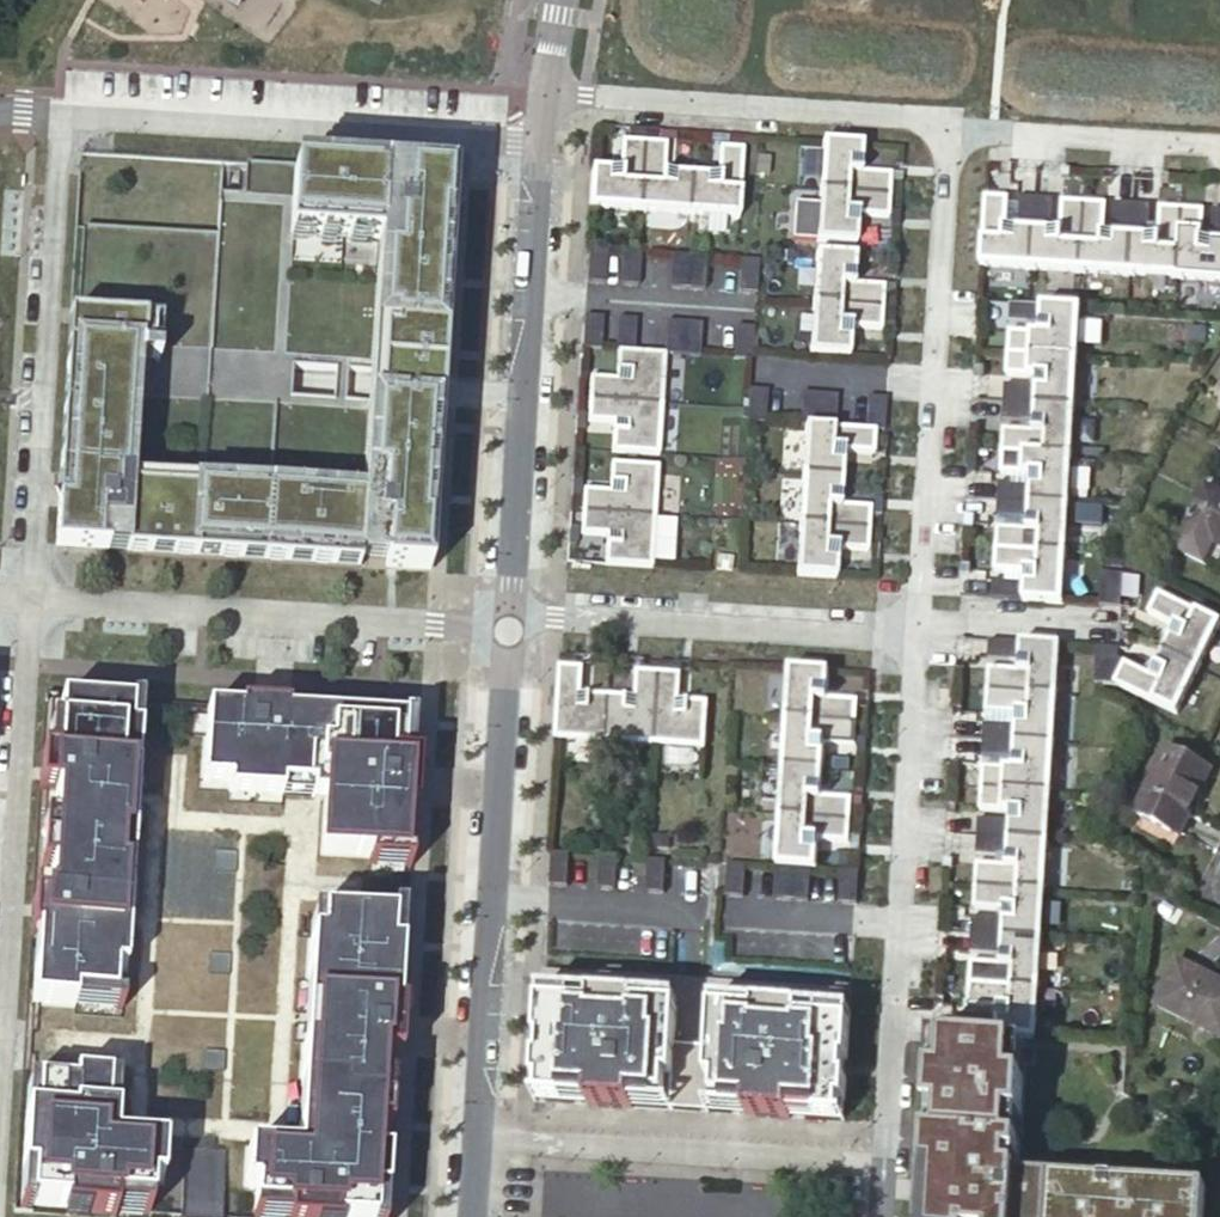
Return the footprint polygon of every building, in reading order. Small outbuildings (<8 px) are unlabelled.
[(612,130),(612,138),(628,139),(629,131),(612,130)] [(659,133),(658,141),(674,142),(675,134),(659,133)] [(710,136),(710,144),(726,145),(727,137),(710,136)] [(618,172),(591,170),(588,210),(639,213),(643,142),(621,141),(618,172)] [(886,173),(856,172),(857,143),(822,141),(821,155),(819,179),(818,192),(885,196),(886,173)] [(665,144),(643,142),(639,213),(687,216),(690,176),(664,175),(665,144)] [(742,148),(719,147),(717,178),(690,176),(687,216),(738,219),(742,148)] [(819,179),(821,155),(803,153),(801,178),(819,179)] [(283,240),(287,166),(154,158),(78,154),(74,223),(61,431),(59,455),(94,457),(102,457),(102,456),(97,456),(99,427),(104,428),(105,410),(100,410),(102,381),(106,382),(107,380),(107,365),(108,362),(109,341),(116,225),(117,215),(125,216),(125,221),(251,228),(251,238),(283,240)] [(770,162),(758,162),(758,175),(770,176),(770,162)] [(898,165),(889,164),(888,180),(897,181),(898,165)] [(294,175),(290,238),(378,244),(379,229),(399,230),(398,246),(389,245),(388,255),(398,255),(398,263),(388,263),(384,325),(394,326),(393,342),(383,341),(381,373),(378,413),(437,416),(447,252),(437,252),(441,182),(410,180),(410,190),(382,189),(382,179),(294,175)] [(818,192),(815,242),(855,244),(856,216),(884,217),(885,196),(818,192)] [(1015,228),(1006,227),(1008,197),(985,195),(981,264),(1031,268),(1034,229),(1015,228)] [(1015,228),(1034,229),(1035,197),(1018,196),(1015,228)] [(1034,229),(1051,230),(1053,198),(1035,197),(1034,229)] [(1051,230),(1034,229),(1031,268),(1080,270),(1084,202),(1062,200),(1060,230),(1051,230)] [(1105,203),(1084,202),(1080,270),(1129,273),(1131,235),(1112,234),(1104,234),(1105,203)] [(1133,204),(1115,203),(1112,234),(1131,235),(1133,204)] [(1131,235),(1150,236),(1152,205),(1133,204),(1131,235)] [(1178,276),(1182,208),(1161,206),(1159,237),(1150,236),(1131,235),(1129,273),(1178,276)] [(1182,208),(1178,276),(1219,279),(1219,240),(1210,240),(1201,239),(1203,209),(1182,208)] [(1210,240),(1219,240),(1219,209),(1212,208),(1210,240)] [(887,210),(886,226),(894,227),(895,211),(887,210)] [(125,216),(117,215),(116,225),(109,341),(118,341),(125,230),(242,237),(241,254),(281,257),(283,240),(251,238),(251,228),(125,221),(125,216)] [(586,282),(604,283),(607,251),(588,249),(586,282)] [(624,284),(642,285),(644,253),(636,253),(626,252),(624,284)] [(879,286),(849,284),(851,256),(811,253),(808,303),(878,308),(879,286)] [(672,287),(690,288),(692,256),(685,256),(674,255),(672,287)] [(690,288),(708,290),(711,257),(692,256),(690,288)] [(750,259),(740,259),(738,291),(751,292),(757,293),(759,260),(753,259),(750,259)] [(882,277),(881,293),(890,294),(891,277),(882,277)] [(805,353),(844,356),(846,328),(877,330),(878,308),(808,303),(805,353)] [(1040,324),(1041,306),(1010,304),(1008,322),(1040,324)] [(1078,307),(1041,305),(1041,306),(1040,324),(1039,334),(1009,332),(1008,353),(1077,358),(1080,307),(1078,307)] [(582,349),(601,349),(602,318),(584,316),(582,349)] [(622,319),(620,351),(638,352),(640,320),(622,319)] [(670,321),(668,354),(686,355),(688,322),(670,321)] [(688,322),(686,355),(704,356),(706,323),(688,322)] [(879,322),(879,339),(887,339),(888,323),(879,322)] [(736,326),(734,358),(747,358),(751,359),(752,359),(753,351),(754,327),(736,326)] [(590,378),(589,400),(662,404),(666,354),(653,353),(638,352),(620,351),(618,351),(616,380),(590,378)] [(1077,358),(1008,353),(1006,375),(1037,376),(1036,386),(1035,404),(1074,406),(1077,358)] [(580,361),(579,377),(588,377),(589,361),(580,361)] [(106,382),(102,381),(100,410),(105,410),(104,428),(99,427),(97,456),(102,456),(102,457),(94,457),(93,477),(109,478),(110,468),(233,476),(265,477),(264,488),(280,489),(281,479),(343,482),(343,493),(351,493),(351,483),(361,483),(360,493),(372,494),(373,474),(362,473),(362,475),(111,460),(115,381),(107,380),(106,382)] [(1036,386),(1005,385),(1003,402),(1035,404),(1036,386)] [(765,423),(767,391),(749,390),(747,422),(765,423)] [(797,393),(795,425),(800,426),(813,427),(815,394),(797,393)] [(813,427),(831,428),(833,395),(815,394),(813,427)] [(871,430),(884,431),(886,398),(868,397),(865,430),(871,430)] [(589,400),(587,423),(613,424),(612,451),(659,454),(662,404),(589,400)] [(1035,404),(1003,402),(1002,421),(1034,423),(1035,404)] [(1074,406),(1035,404),(1034,423),(1033,432),(1003,430),(1002,451),(1071,456),(1074,406)] [(437,417),(365,413),(362,473),(373,474),(372,494),(360,493),(361,483),(351,483),(351,493),(343,493),(343,482),(281,479),(280,489),(264,488),(265,477),(233,476),(228,560),(351,568),(428,573),(431,531),(437,417)] [(577,415),(576,431),(584,432),(585,416),(577,415)] [(797,476),(837,478),(839,452),(869,453),(871,430),(865,430),(831,428),(813,427),(800,426),(797,476)] [(872,446),(871,463),(879,463),(880,447),(872,446)] [(1068,504),(1071,456),(1002,451),(1000,472),(1031,475),(1030,485),(1029,502),(1068,504)] [(94,457),(59,455),(58,480),(57,484),(54,550),(129,555),(188,558),(228,560),(233,476),(110,468),(109,478),(93,477),(94,457)] [(658,467),(610,463),(609,492),(583,491),(581,512),(655,516),(658,467)] [(864,529),(866,507),(835,505),(837,478),(797,476),(794,525),(864,529)] [(573,481),(571,497),(580,497),(581,481),(573,481)] [(1029,502),(1030,485),(999,482),(997,500),(1029,502)] [(1219,546),(1219,494),(1205,487),(1185,529),(1219,546)] [(877,499),(869,498),(868,514),(876,515),(877,499)] [(1029,502),(997,500),(996,518),(1028,520),(1029,502)] [(1068,504),(1029,502),(1028,520),(1027,530),(997,528),(996,549),(1065,553),(1068,504)] [(580,534),(606,535),(604,564),(652,567),(655,516),(581,512),(580,534)] [(831,577),(833,549),(863,552),(864,529),(794,525),(791,575),(831,577)] [(569,526),(569,542),(577,542),(578,526),(569,526)] [(874,545),(866,544),(865,560),(874,560),(874,545)] [(1065,553),(996,549),(994,570),(1025,572),(1024,581),(1023,599),(1023,601),(1062,603),(1065,553)] [(717,555),(716,569),(732,570),(733,556),(717,555)] [(1103,573),(1101,606),(1122,607),(1124,575),(1103,573)] [(1024,581),(992,579),(991,598),(1023,599),(1024,581)] [(1176,628),(1164,651),(1198,668),(1219,622),(1160,592),(1149,615),(1176,628)] [(1023,643),(992,641),(990,660),(1022,662),(1023,643)] [(1059,645),(1023,643),(1022,662),(1022,671),(991,669),(990,691),(1056,695),(1059,645)] [(1119,648),(1097,647),(1095,683),(1115,684),(1125,662),(1118,659),(1119,648)] [(1125,662),(1115,684),(1175,714),(1198,668),(1164,651),(1152,675),(1125,662)] [(578,666),(594,667),(594,658),(578,657),(578,666)] [(629,669),(645,670),(645,661),(629,660),(629,669)] [(675,663),(675,672),(691,673),(691,664),(675,663)] [(584,668),(561,666),(556,741),(606,743),(609,696),(583,694),(584,668)] [(827,697),(829,670),(789,668),(786,719),(856,723),(857,699),(827,697)] [(655,747),(660,674),(638,672),(636,698),(609,696),(606,743),(655,747)] [(682,675),(660,674),(655,747),(706,750),(709,703),(680,701),(682,675)] [(861,689),(860,705),(869,705),(869,689),(861,689)] [(1056,695),(990,691),(988,712),(1019,714),(1018,723),(1017,742),(1053,743),(1056,695)] [(132,698),(132,704),(133,704),(132,732),(141,732),(143,699),(132,698)] [(115,997),(117,969),(127,970),(129,925),(120,925),(123,874),(132,874),(135,830),(126,829),(129,775),(138,776),(141,732),(132,732),(133,704),(132,704),(62,700),(61,724),(59,754),(49,754),(43,753),(41,789),(47,790),(56,790),(54,820),(51,870),(50,899),(40,898),(34,898),(32,935),(38,935),(48,936),(46,966),(36,965),(34,1003),(76,1006),(77,996),(115,999),(115,997)] [(327,800),(324,854),(402,859),(402,857),(405,811),(415,811),(418,761),(413,761),(403,760),(405,727),(404,727),(288,720),(288,714),(288,708),(241,705),(241,711),(208,709),(204,783),(230,785),(229,795),(283,798),(284,788),(313,790),(312,800),(327,800)] [(405,715),(404,727),(405,727),(403,760),(413,761),(415,716),(405,715)] [(786,719),(783,767),(823,770),(825,743),(855,745),(856,723),(786,719)] [(1017,742),(1018,723),(986,721),(985,739),(1017,742)] [(49,754),(59,754),(61,724),(51,723),(49,754)] [(1017,742),(985,739),(984,758),(1015,760),(1017,742)] [(866,741),(858,741),(857,757),(865,758),(866,741)] [(1053,743),(1017,742),(1015,760),(1015,769),(985,767),(983,789),(1050,792),(1053,743)] [(1136,813),(1179,834),(1212,770),(1168,748),(1136,813)] [(823,770),(783,767),(780,816),(850,821),(852,799),(821,797),(823,770)] [(138,776),(129,775),(126,829),(135,830),(138,776)] [(863,787),(855,787),(854,803),(862,803),(863,787)] [(284,788),(283,798),(312,800),(313,790),(284,788)] [(1050,792),(983,789),(981,810),(1012,811),(1011,821),(1010,839),(1047,841),(1050,792)] [(780,816),(777,866),(794,867),(812,868),(817,868),(819,840),(849,842),(850,821),(780,816)] [(1010,839),(1011,821),(980,819),(978,837),(1010,839)] [(51,870),(54,820),(45,820),(42,869),(51,870)] [(1008,858),(1010,839),(978,837),(977,856),(1008,858)] [(860,840),(852,839),(851,856),(859,856),(860,840)] [(1047,841),(1010,839),(1008,858),(1008,866),(978,865),(977,886),(1044,891),(1047,841)] [(569,886),(571,854),(552,853),(550,886),(569,886)] [(617,889),(619,857),(601,856),(599,888),(617,889)] [(412,858),(402,857),(402,859),(371,857),(370,867),(412,870),(412,858)] [(664,893),(666,860),(648,859),(646,891),(664,893)] [(745,897),(747,865),(728,864),(726,896),(745,897)] [(792,900),(794,867),(777,866),(776,866),(774,899),(792,900)] [(810,901),(812,868),(794,867),(792,900),(810,901)] [(859,871),(841,870),(839,903),(858,903),(859,871)] [(120,925),(129,925),(132,874),(123,874),(120,925)] [(1044,891),(977,886),(975,907),(1005,909),(1004,919),(1003,937),(1041,939),(1044,891)] [(392,910),(392,919),(393,919),(391,948),(400,949),(403,911),(392,910)] [(322,915),(312,914),(311,936),(321,937),(322,915)] [(311,936),(309,979),(318,980),(314,1041),(305,1041),(302,1085),(312,1086),(309,1124),(300,1124),(298,1151),(249,1148),(247,1185),(257,1186),(255,1209),(255,1210),(288,1212),(288,1216),(375,1216),(376,1195),(386,1196),(388,1156),(379,1156),(380,1131),(383,1082),(385,1058),(400,1059),(403,1009),(397,1009),(400,949),(391,948),(393,919),(392,919),(322,915),(321,937),(311,936)] [(971,935),(1003,937),(1004,919),(973,917),(971,935)] [(48,936),(38,935),(36,965),(46,966),(48,936)] [(1003,937),(971,935),(970,953),(1002,955),(1003,937)] [(1041,939),(1003,937),(1002,955),(1001,965),(971,963),(970,984),(1038,988),(1041,939)] [(1219,1036),(1219,982),(1178,962),(1157,1005),(1219,1036)] [(543,970),(541,994),(543,994),(542,995),(592,998),(635,1001),(677,1003),(677,1011),(674,1048),(710,1051),(713,1013),(713,1005),(756,1009),(799,1011),(850,1014),(850,1018),(850,1014),(851,989),(543,970)] [(318,980),(309,979),(305,1041),(314,1041),(318,980)] [(1038,988),(970,984),(968,1006),(999,1008),(998,1017),(997,1035),(997,1036),(1035,1039),(1038,988)] [(710,1051),(674,1048),(677,1011),(634,1008),(635,1001),(592,998),(591,1009),(541,1006),(542,995),(543,994),(541,994),(541,997),(538,1041),(542,1041),(540,1060),(537,1060),(537,1061),(535,1102),(588,1105),(843,1122),(844,1118),(843,1118),(845,1081),(842,1080),(843,1061),(847,1061),(849,1019),(798,1016),(799,1011),(756,1009),(755,1016),(713,1013),(710,1051)] [(541,1006),(591,1009),(592,998),(542,995),(541,1006)] [(115,999),(77,996),(76,1006),(124,1009),(125,998),(115,997),(115,999)] [(635,1001),(634,1008),(677,1011),(677,1003),(635,1001)] [(713,1005),(713,1013),(755,1016),(756,1009),(713,1005)] [(966,1033),(997,1035),(998,1017),(966,1014),(966,1033)] [(1020,1143),(1009,1143),(1011,1117),(1022,1118),(1023,1095),(1024,1079),(1013,1078),(1014,1064),(1015,1048),(1026,1049),(1026,1047),(933,1041),(933,1042),(945,1043),(943,1074),(931,1073),(929,1112),(941,1113),(939,1138),(927,1137),(925,1180),(939,1180),(938,1201),(924,1200),(923,1216),(1050,1216),(1052,1178),(1018,1177),(1020,1143)] [(931,1073),(943,1074),(945,1043),(933,1042),(931,1073)] [(1026,1049),(1025,1064),(1035,1065),(1037,1047),(1026,1047),(1026,1049)] [(1013,1078),(1024,1079),(1025,1064),(1026,1049),(1015,1048),(1014,1064),(1013,1078)] [(30,1114),(21,1113),(17,1173),(26,1174),(24,1205),(26,1205),(61,1207),(61,1213),(110,1216),(111,1209),(111,1201),(146,1203),(146,1202),(147,1179),(157,1179),(159,1143),(115,1140),(117,1110),(107,1110),(109,1078),(70,1076),(69,1085),(32,1082),(30,1114)] [(119,1079),(109,1078),(107,1110),(117,1110),(119,1079)] [(30,1114),(32,1082),(23,1082),(21,1113),(30,1114)] [(392,1082),(383,1082),(380,1131),(389,1131),(392,1082)] [(312,1086),(302,1085),(300,1124),(309,1124),(312,1086)] [(1047,1096),(1023,1095),(1022,1118),(1020,1143),(1018,1177),(1052,1178),(1044,1146),(1047,1096)] [(941,1113),(929,1112),(927,1137),(939,1138),(941,1113)] [(1011,1117),(1009,1143),(1020,1143),(1022,1118),(1011,1117)] [(182,1145),(177,1216),(223,1216),(228,1148),(182,1145)] [(26,1211),(26,1205),(24,1205),(26,1174),(17,1173),(15,1211),(26,1211)] [(1052,1178),(1050,1216),(1204,1216),(1206,1187),(1205,1188),(1192,1187),(1052,1178)] [(939,1180),(925,1180),(924,1200),(938,1201),(939,1180)] [(1192,1180),(1192,1187),(1205,1188),(1205,1181),(1192,1180)] [(386,1196),(376,1195),(375,1216),(384,1216),(386,1196)] [(111,1201),(111,1209),(155,1212),(155,1202),(146,1202),(146,1203),(111,1201)] [(246,1208),(245,1216),(288,1216),(288,1212),(255,1210),(255,1209),(246,1208)]
